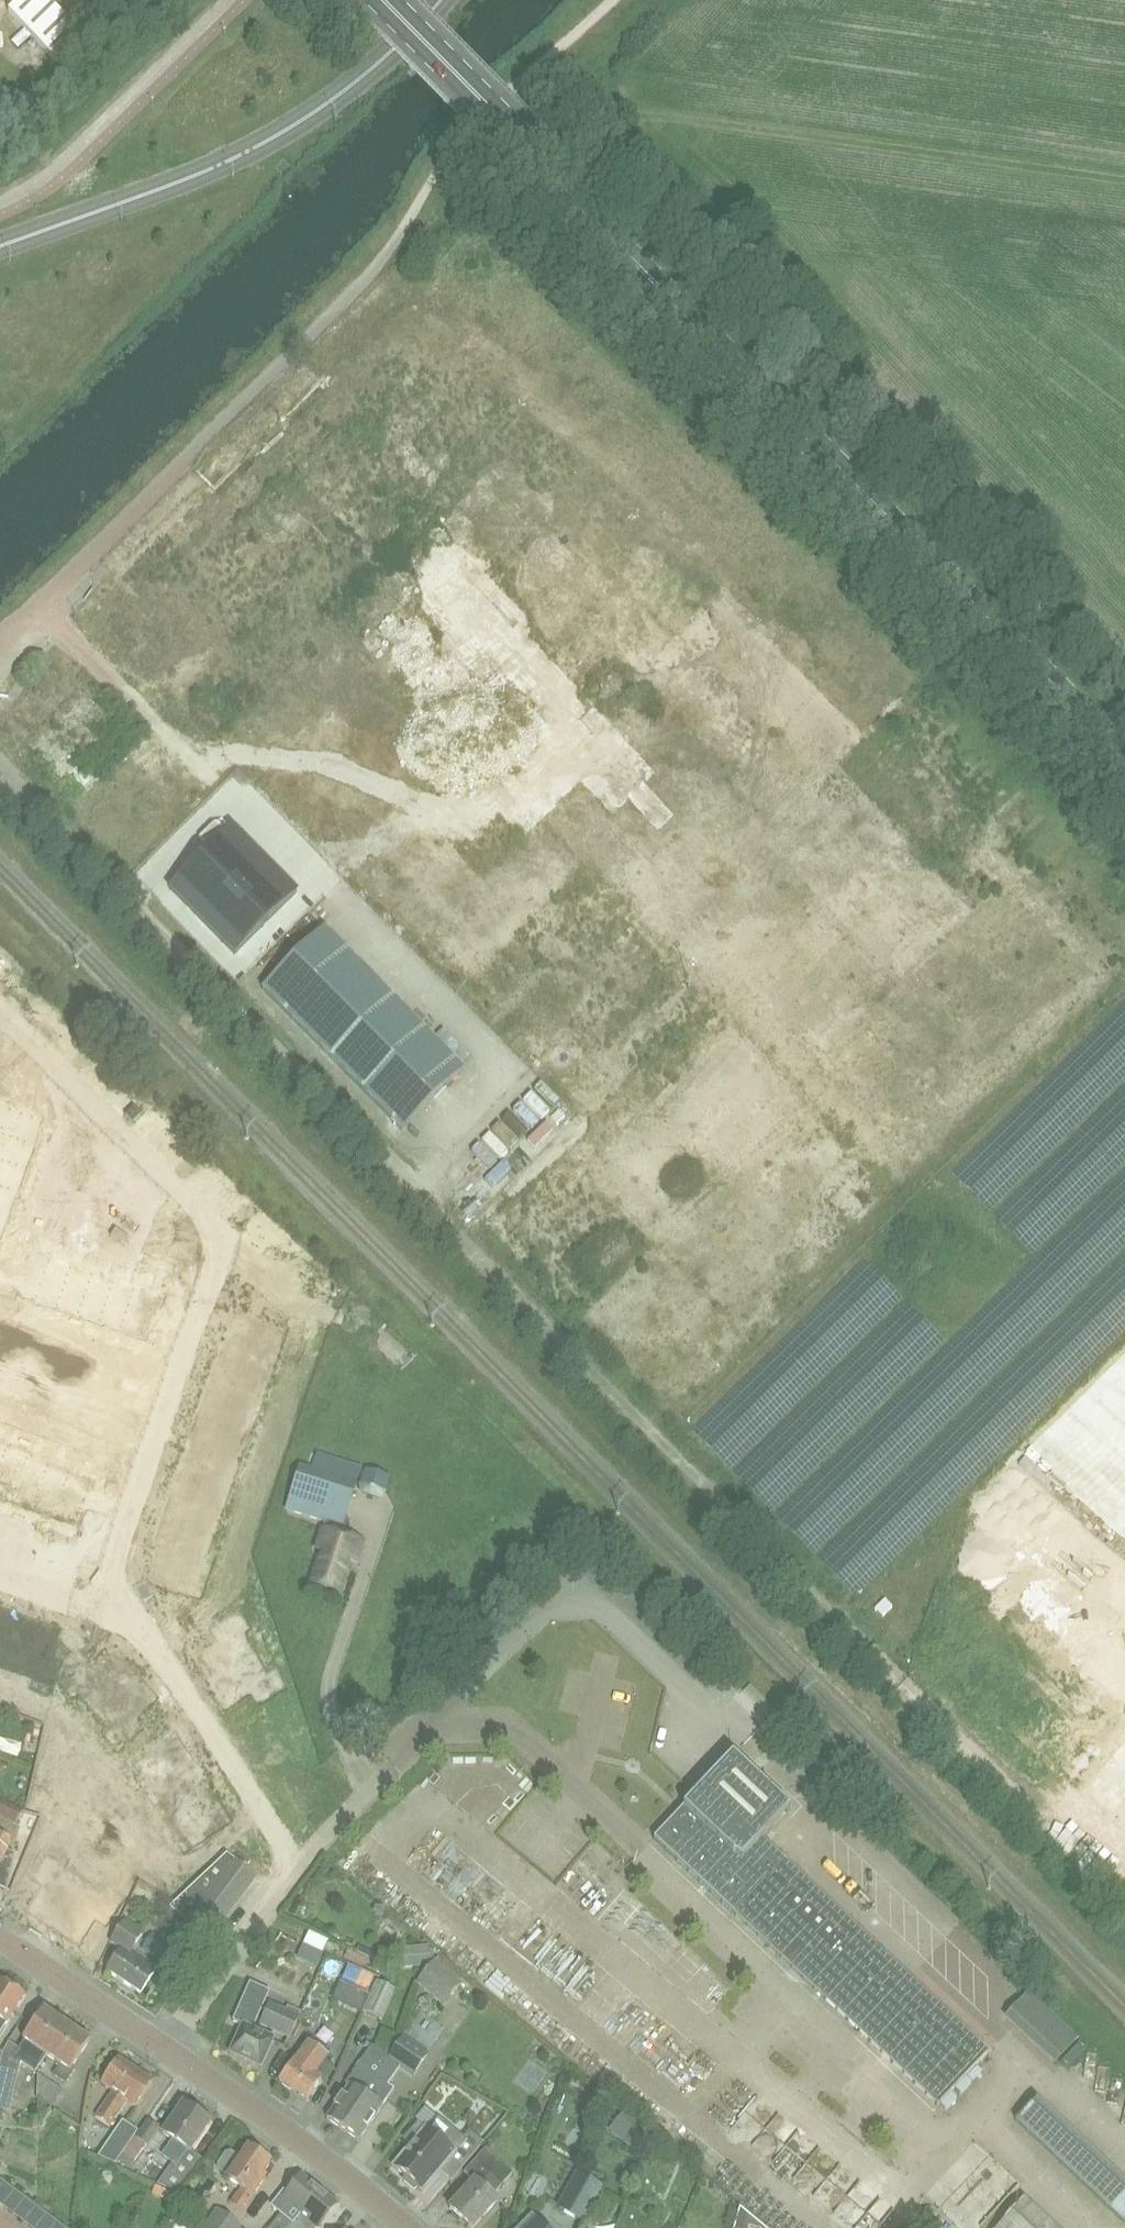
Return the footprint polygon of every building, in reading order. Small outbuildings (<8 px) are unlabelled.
[(461,572),(465,582),(486,574),(477,551),(462,556),(467,569),(461,572)] [(405,616),(428,640),(453,617),(430,593),(405,616)] [(391,629),(407,617),(394,601),(378,614),(391,629)] [(347,618),(361,641),(380,628),(365,606),(347,618)] [(361,652),(382,679),(411,658),(390,630),(361,652)] [(94,755),(94,745),(44,746),(45,777),(75,777),(75,755),(94,755)] [(420,751),(400,765),(433,813),(453,799),(420,751)] [(296,893),(231,827),(168,888),(234,955),(296,893)] [(463,1070),(324,929),(262,990),(401,1132),(463,1070)] [(26,1141),(34,1116),(0,1104),(0,1131),(26,1141)] [(17,1164),(26,1141),(0,1131),(0,1158),(17,1164)] [(9,1188),(17,1164),(0,1158),(0,1185),(9,1188)] [(0,1211),(9,1188),(0,1185),(0,1211)] [(69,1212),(66,1222),(74,1225),(78,1215),(69,1212)] [(30,1213),(27,1221),(37,1225),(40,1216),(30,1213)] [(78,1215),(74,1225),(82,1228),(86,1218),(78,1215)] [(27,1221),(24,1229),(35,1233),(37,1225),(27,1221)] [(112,1227),(108,1237),(116,1240),(120,1230),(112,1227)] [(120,1230),(116,1240),(124,1243),(128,1233),(120,1230)] [(155,1242),(151,1252),(159,1255),(163,1245),(155,1242)] [(39,1254),(25,1294),(47,1302),(61,1262),(39,1254)] [(13,1260),(10,1268),(21,1272),(24,1263),(13,1260)] [(61,1262),(47,1302),(68,1309),(82,1270),(61,1262)] [(10,1268),(7,1276),(18,1280),(21,1272),(10,1268)] [(82,1270),(68,1309),(89,1317),(103,1277),(82,1270)] [(103,1277),(89,1317),(110,1324),(124,1284),(103,1277)] [(124,1284),(110,1324),(132,1332),(146,1292),(124,1284)] [(134,1422),(55,1378),(78,1337),(39,1316),(18,1355),(32,1363),(28,1369),(46,1379),(36,1398),(121,1445),(134,1422)] [(302,1363),(299,1372),(310,1375),(312,1367),(302,1363)] [(299,1372),(296,1380),(307,1384),(310,1375),(299,1372)] [(280,1425),(277,1434),(288,1437),(291,1429),(280,1425)] [(277,1434),(274,1442),(285,1446),(288,1437),(277,1434)] [(0,1464),(0,1491),(13,1496),(27,1456),(6,1449),(0,1464)] [(27,1456),(13,1496),(34,1503),(48,1464),(27,1456)] [(48,1464),(34,1503),(55,1511),(69,1471),(48,1464)] [(300,1467),(287,1511),(327,1523),(342,1528),(356,1483),(300,1467)] [(69,1471),(55,1511),(77,1519),(91,1479),(69,1471)] [(255,1497),(252,1505),(262,1509),(265,1501),(255,1497)] [(252,1505),(249,1514),(259,1517),(262,1509),(252,1505)] [(323,1553),(314,1584),(342,1593),(351,1564),(356,1566),(362,1544),(339,1537),(342,1528),(327,1523),(324,1532),(318,1552),(323,1553)] [(17,1525),(13,1535),(21,1538),(25,1528),(17,1525)] [(25,1528),(21,1538),(30,1541),(33,1531),(25,1528)] [(48,1536),(43,1549),(49,1550),(54,1538),(48,1536)] [(239,1562),(236,1570),(246,1573),(249,1565),(239,1562)] [(236,1570),(233,1578),(244,1582),(246,1573),(236,1570)] [(222,1641),(196,1658),(211,1681),(254,1653),(240,1630),(245,1627),(237,1615),(215,1630),(222,1641)] [(254,1653),(211,1681),(226,1704),(252,1687),(259,1699),(281,1684),(274,1673),(269,1676),(254,1653)] [(84,1666),(64,1683),(73,1694),(78,1690),(95,1710),(134,1676),(116,1655),(92,1676),(84,1666)] [(134,1676),(95,1710),(113,1730),(109,1734),(118,1744),(138,1727),(129,1717),(152,1696),(134,1676)] [(172,1734),(132,1760),(151,1789),(191,1763),(172,1734)] [(789,1811),(732,1756),(653,1839),(937,2107),(988,2054),(762,1840),(789,1811)] [(191,1763),(151,1789),(168,1816),(208,1791),(191,1763)] [(208,1791),(168,1816),(187,1845),(227,1820),(208,1791)] [(51,1796),(30,1853),(46,1859),(67,1802),(51,1796)] [(6,1850),(12,1838),(0,1832),(0,1884),(8,1889),(13,1869),(1,1864),(8,1851),(6,1850)] [(48,1883),(31,1909),(54,1924),(82,1881),(60,1866),(63,1861),(51,1853),(37,1875),(48,1883)] [(226,1853),(170,1906),(187,1919),(210,1936),(256,1877),(226,1853)] [(169,1867),(167,1854),(150,1856),(152,1869),(169,1867)] [(82,1881),(54,1924),(77,1939),(94,1913),(105,1920),(120,1898),(108,1891),(105,1896),(82,1881)] [(158,1967),(133,1951),(145,1931),(126,1918),(111,1941),(122,1948),(107,1970),(141,1993),(158,1967)] [(159,1961),(161,1957),(165,1959),(172,1950),(167,1947),(170,1943),(153,1932),(141,1949),(159,1961)] [(299,1955),(318,1964),(323,1953),(304,1944),(299,1955)] [(463,1983),(435,1960),(416,1982),(445,2005),(463,1983)] [(348,1965),(342,1980),(369,1992),(375,1976),(348,1965)] [(25,1995),(0,1980),(0,2035),(25,1995)] [(378,1982),(363,2012),(382,2020),(394,1989),(378,1982)] [(234,2020),(243,2024),(230,2052),(263,2067),(275,2037),(254,2027),(269,1992),(250,1984),(234,2020)] [(1005,2016),(1057,2064),(1079,2039),(1029,1992),(1008,2012),(1008,2013),(1005,2016)] [(286,2010),(281,2008),(269,2002),(260,2025),(290,2037),(301,2012),(288,2006),(286,2010)] [(66,2025),(43,2009),(23,2040),(24,2041),(19,2048),(8,2042),(3,2051),(0,2064),(0,2109),(10,2112),(22,2064),(34,2072),(47,2054),(66,2025)] [(90,2041),(66,2025),(47,2054),(34,2072),(35,2073),(47,2056),(60,2065),(53,2075),(66,2084),(76,2070),(73,2067),(90,2041)] [(312,2039),(296,2062),(294,2060),(279,2081),(307,2100),(320,2081),(323,2083),(333,2068),(328,2065),(332,2059),(328,2056),(330,2052),(312,2039)] [(359,2141),(383,2107),(395,2089),(389,2085),(401,2067),(414,2076),(428,2056),(403,2039),(390,2058),(356,2106),(360,2110),(345,2131),(359,2141)] [(356,2106),(390,2058),(372,2045),(346,2082),(350,2085),(327,2119),(345,2131),(360,2110),(356,2106)] [(102,2084),(113,2091),(95,2117),(110,2128),(128,2101),(136,2107),(152,2082),(119,2059),(102,2084)] [(38,2073),(37,2098),(50,2107),(62,2089),(38,2073)] [(163,2133),(173,2140),(162,2156),(172,2163),(157,2184),(176,2193),(203,2159),(191,2151),(211,2123),(184,2104),(163,2133)] [(766,2126),(789,2146),(801,2131),(779,2112),(766,2126)] [(148,2119),(116,2166),(128,2171),(146,2145),(148,2146),(161,2128),(148,2119)] [(406,2177),(404,2181),(415,2189),(418,2187),(422,2190),(445,2162),(458,2172),(482,2143),(468,2132),(463,2138),(440,2119),(426,2130),(418,2124),(405,2139),(413,2146),(395,2168),(406,2177)] [(115,2164),(139,2131),(123,2120),(97,2157),(115,2164)] [(247,2148),(240,2158),(231,2152),(225,2153),(217,2165),(218,2171),(227,2177),(227,2178),(241,2188),(229,2204),(243,2213),(254,2197),(253,2196),(266,2178),(263,2176),(271,2164),(247,2148)] [(492,2197),(513,2173),(486,2148),(464,2172),(475,2181),(451,2207),(474,2227),(497,2202),(492,2197)] [(320,2192),(302,2177),(288,2194),(283,2190),(271,2207),(281,2215),(270,2227),(282,2227),(281,2227),(286,2220),(291,2224),(288,2227),(290,2227),(320,2192)] [(587,2178),(569,2209),(585,2218),(602,2187),(587,2178)] [(320,2192),(290,2227),(318,2227),(336,2206),(320,2192)] [(998,2227),(1041,2227),(1018,2207),(998,2227)] [(732,2227),(763,2227),(738,2208),(732,2227)] [(216,2210),(203,2227),(240,2227),(216,2210)] [(531,2216),(519,2227),(542,2227),(531,2216)] [(572,2219),(559,2219),(558,2227),(572,2227),(572,2219)]
